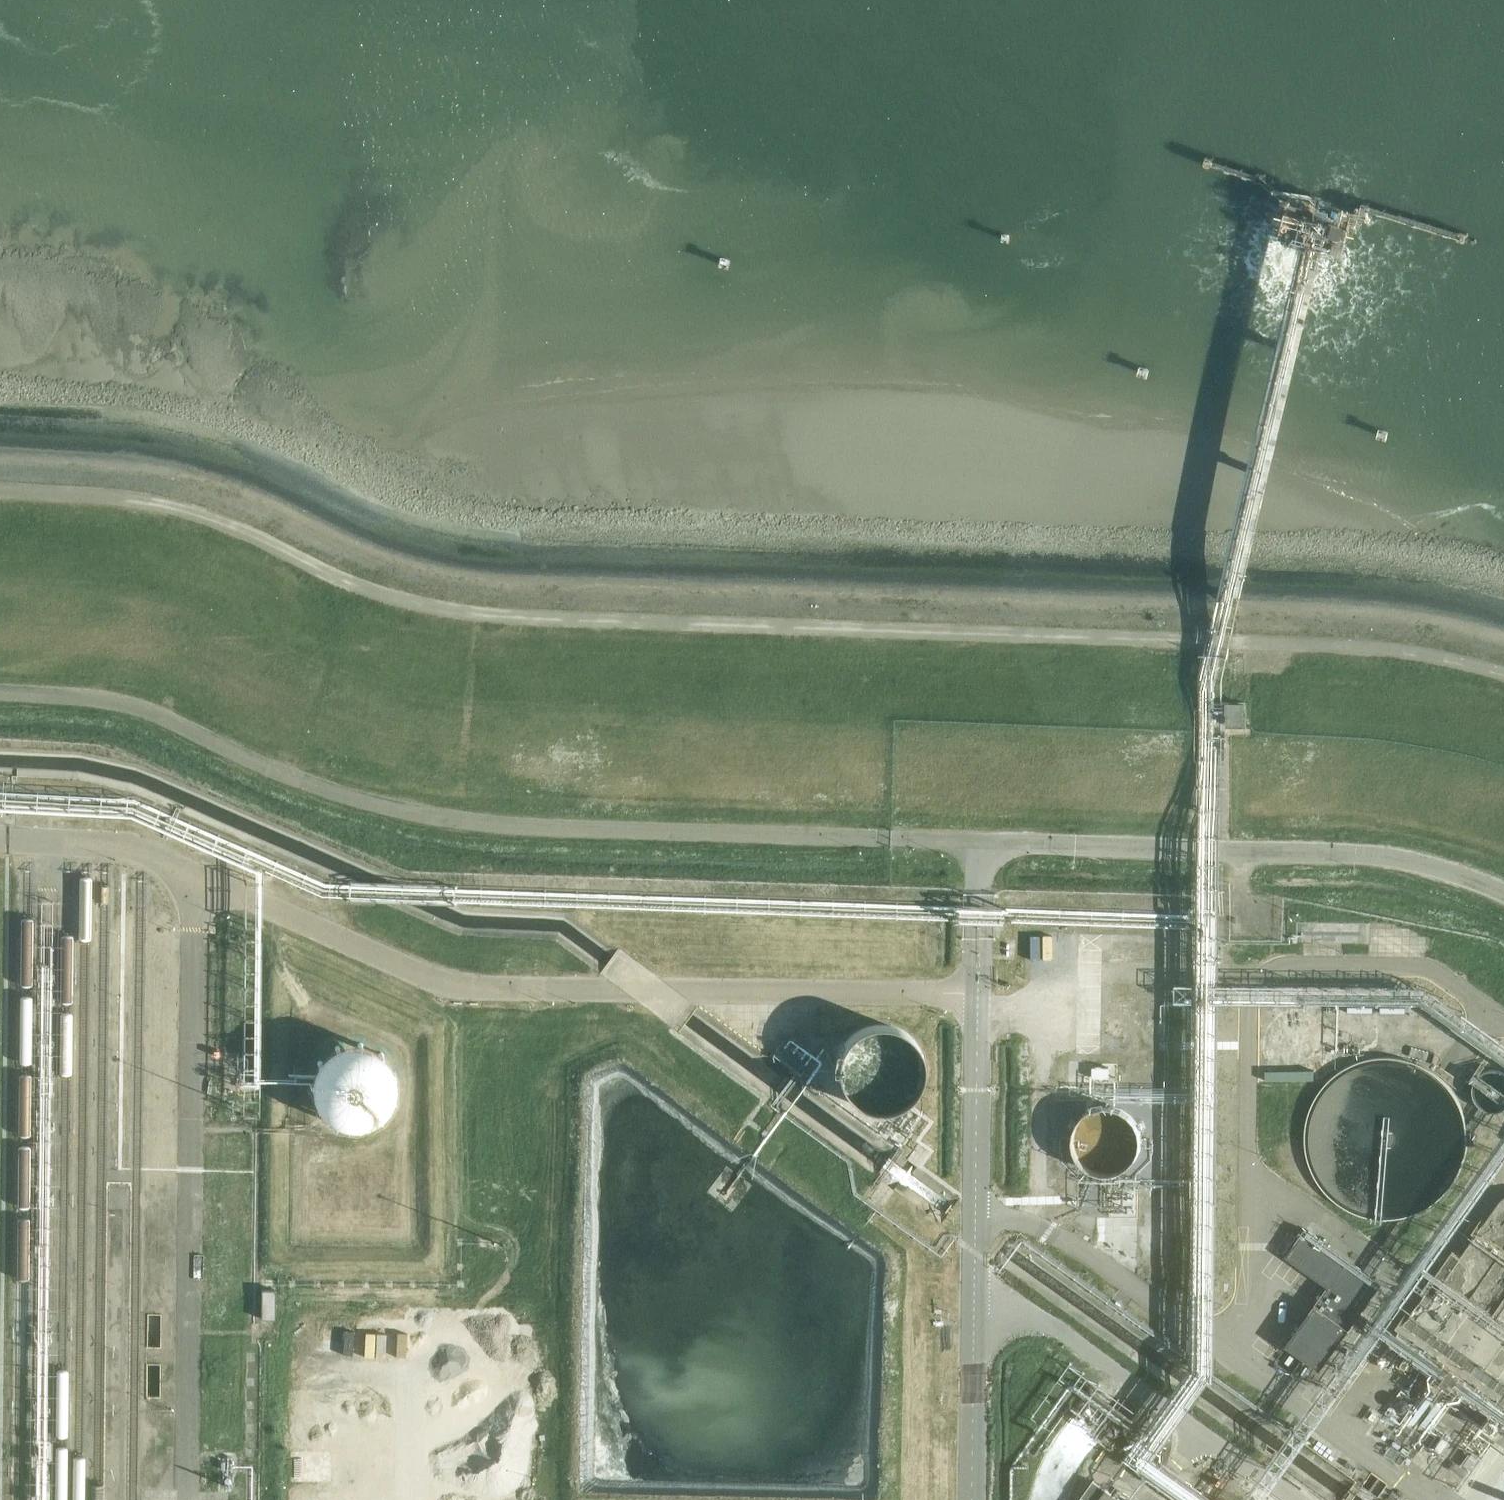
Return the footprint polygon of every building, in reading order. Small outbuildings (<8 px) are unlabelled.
[(1387,1021),(1411,1023),(1412,1000),(1388,999),(1387,1021)] [(395,1089),(395,1080),(395,1072),(392,1063),(388,1057),(383,1050),(376,1044),(370,1040),(362,1038),(354,1037),(343,1038),(335,1040),(328,1044),(321,1049),(315,1057),(311,1063),(309,1071),(308,1079),(309,1087),(311,1096),(315,1104),(320,1110),(325,1116),(333,1120),(341,1123),(349,1124),(360,1123),(368,1121),(376,1117),(382,1112),(388,1105),(392,1098),(395,1089)] [(1314,1305),(1348,1329),(1381,1284),(1305,1229),(1285,1257),(1327,1287),(1314,1305)] [(282,1309),(284,1281),(272,1280),(270,1308),(282,1309)] [(1348,1329),(1314,1305),(1274,1362),(1308,1386),(1348,1329)] [(313,1380),(395,1385),(398,1350),(316,1344),(313,1380)] [(1503,1424),(1503,1411),(1500,1407),(1488,1418),(1498,1429),(1503,1424)] [(1147,1435),(1138,1455),(1168,1469),(1177,1449),(1147,1435)] [(1135,1492),(1118,1478),(1101,1499),(1129,1499),(1135,1492)]
